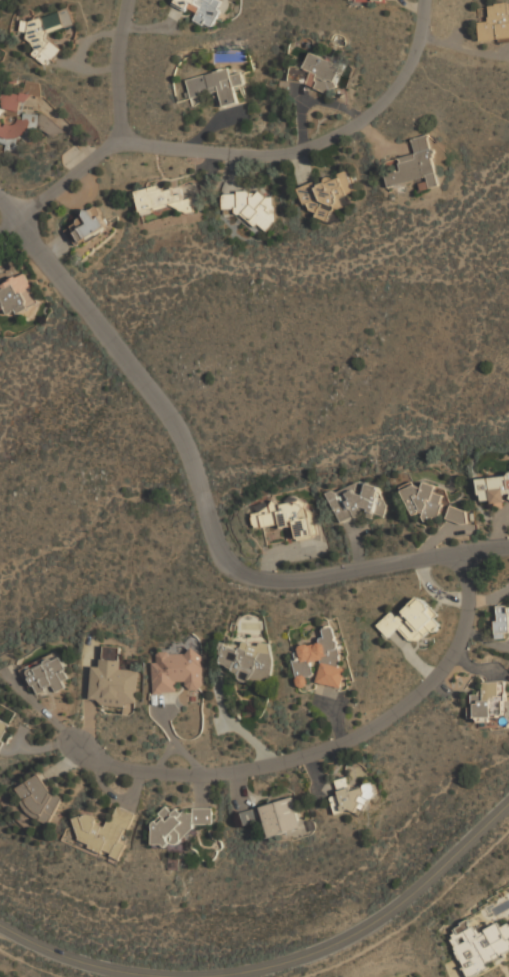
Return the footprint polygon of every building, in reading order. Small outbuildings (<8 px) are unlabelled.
[(174,5),(196,13),(194,20),(213,27),(223,0),(176,0),(174,5)] [(489,4),(490,21),(479,21),(480,40),(508,39),(508,2),(489,4)] [(75,24),(69,7),(26,22),(40,61),(59,54),(51,32),(75,24)] [(304,68),(293,64),(289,78),(331,93),(342,65),(310,53),(304,68)] [(187,78),(191,97),(219,90),(223,106),(239,102),(235,86),(245,84),(242,72),(231,74),(229,68),(187,78)] [(2,110),(9,108),(20,112),(24,100),(40,95),(42,89),(41,84),(28,80),(24,91),(18,93),(12,91),(0,95),(0,115),(2,110)] [(40,116),(24,110),(21,118),(9,122),(0,118),(0,140),(12,144),(33,138),(40,116)] [(440,185),(428,134),(411,138),(415,153),(395,158),(397,167),(385,170),(389,187),(426,178),(428,187),(440,185)] [(301,187),(312,221),(345,210),(340,196),(357,191),(350,170),(301,187)] [(183,200),(197,198),(194,184),(181,187),(183,200)] [(181,186),(162,190),(161,185),(135,191),(141,217),(193,205),(192,198),(184,199),(181,186)] [(223,193),(223,209),(236,209),(236,223),(275,223),(275,192),(223,193)] [(81,211),(84,221),(66,225),(71,242),(107,232),(100,206),(81,211)] [(9,307),(12,315),(39,303),(27,275),(0,286),(0,311),(9,307)] [(478,477),(481,507),(508,504),(508,475),(478,477)] [(436,481),(404,492),(411,514),(421,511),(425,521),(447,513),(436,481)] [(340,525),(388,508),(379,483),(362,489),(360,482),(329,493),(340,525)] [(297,539),(317,536),(311,498),(252,507),(256,530),(294,523),(297,539)] [(446,518),(465,524),(469,512),(451,506),(446,518)] [(397,617),(392,611),(377,625),(389,637),(400,627),(417,645),(440,623),(435,618),(439,614),(420,595),(397,617)] [(495,606),(497,636),(508,635),(508,605),(495,606)] [(320,688),(346,684),(344,668),(340,668),(335,625),(321,627),(323,642),(299,645),(300,658),(294,659),(296,676),(313,674),(311,662),(317,661),(320,688)] [(273,643),(242,643),(242,646),(221,646),(221,665),(235,665),(235,680),(272,681),(273,643)] [(140,670),(122,669),(123,647),(103,646),(102,666),(92,666),(90,701),(137,704),(140,670)] [(177,693),(177,682),(186,682),(186,690),(203,689),(202,652),(153,653),(154,693),(177,693)] [(72,685),(60,653),(23,666),(35,698),(72,685)] [(508,681),(482,682),(483,693),(470,693),(471,721),(508,719),(508,681)] [(12,725),(0,720),(0,752),(12,725)] [(30,777),(23,793),(25,794),(19,808),(51,822),(64,792),(30,777)] [(335,781),(339,794),(330,797),(337,817),(370,806),(368,800),(379,797),(373,782),(352,790),(347,777),(335,781)] [(268,837),(302,828),(293,797),(241,812),(245,825),(263,820),(268,837)] [(135,813),(116,805),(108,825),(81,815),(72,839),(120,857),(125,844),(123,843),(135,813)] [(213,809),(162,810),(162,820),(154,820),(154,844),(190,843),(190,825),(213,824),(213,809)] [(502,927),(500,922),(477,932),(472,920),(448,930),(467,973),(508,955),(508,924),(502,927)]
